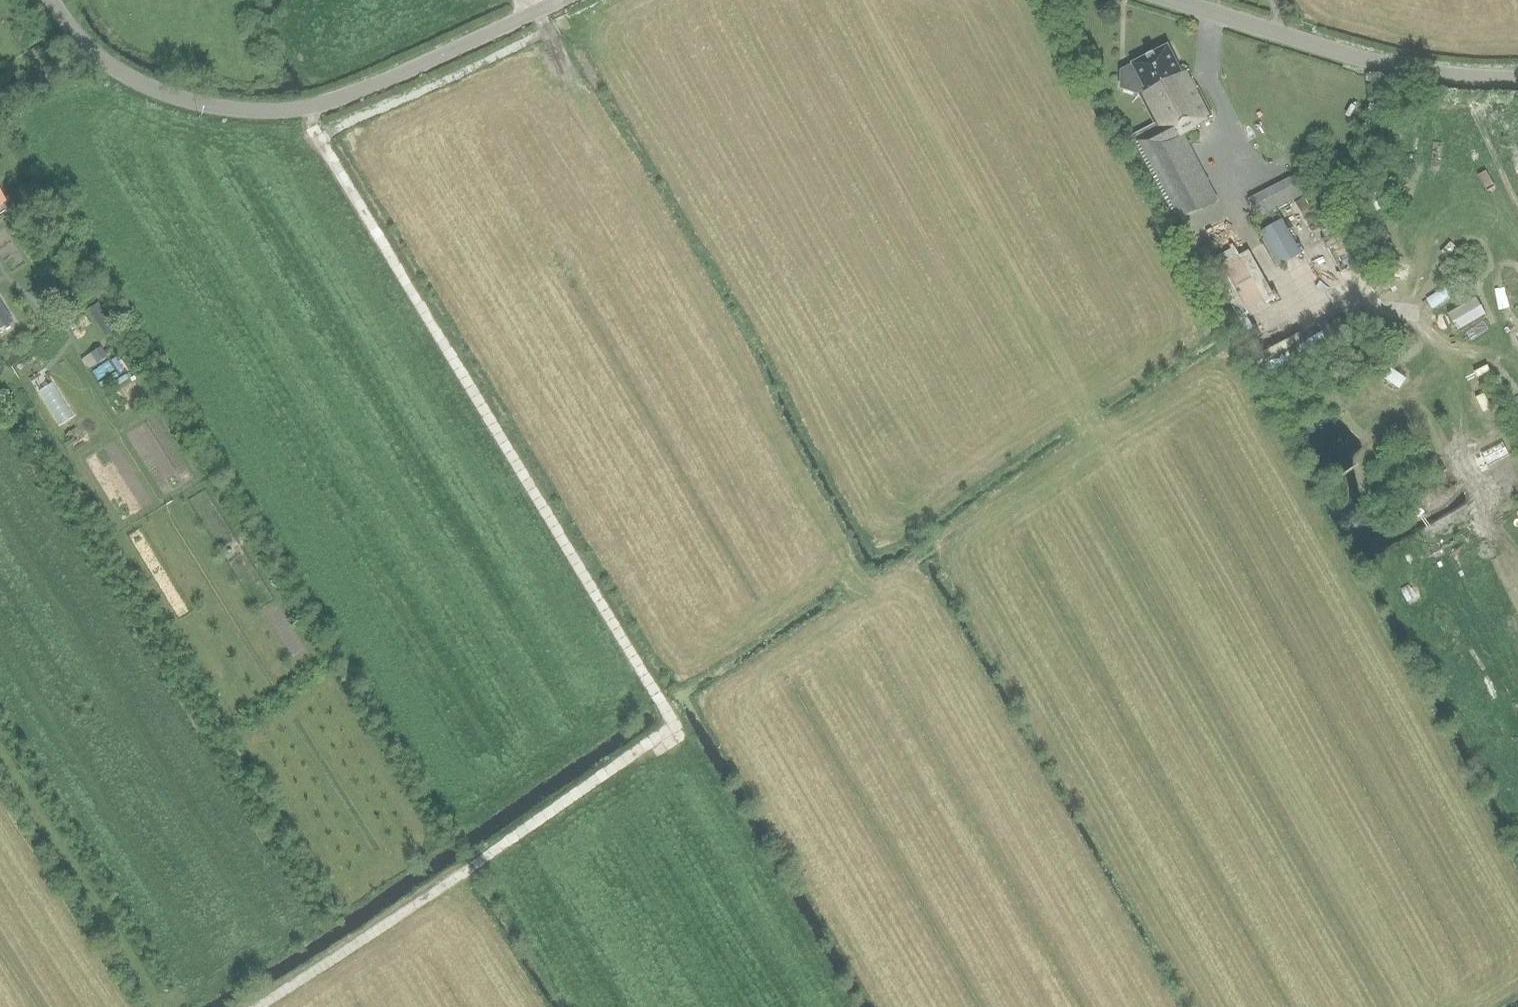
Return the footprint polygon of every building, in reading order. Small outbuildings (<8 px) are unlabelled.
[(1183,74),(1167,45),(1120,70),(1120,89),(1137,95),(1139,93),(1157,127),(1133,140),(1177,223),(1217,201),(1205,179),(1203,180),(1200,174),(1187,181),(1167,144),(1197,128),(1196,126),(1212,117),(1188,71),(1183,74)] [(1297,174),(1254,197),(1264,215),(1307,192),(1297,174)] [(1309,207),(1301,212),(1313,233),(1321,229),(1309,207)] [(1302,253),(1281,219),(1260,231),(1280,266),(1302,253)] [(1274,296),(1249,247),(1238,253),(1234,245),(1217,254),(1245,310),(1274,296)] [(1432,306),(1453,293),(1447,283),(1426,297),(1432,306)] [(1454,327),(1485,315),(1477,296),(1446,309),(1454,327)] [(88,309),(106,336),(116,330),(98,303),(88,309)] [(1273,332),(1291,329),(1289,319),(1271,323),(1273,332)] [(1255,366),(1303,343),(1298,332),(1250,355),(1255,366)] [(1400,387),(1406,377),(1386,364),(1380,374),(1400,387)]
